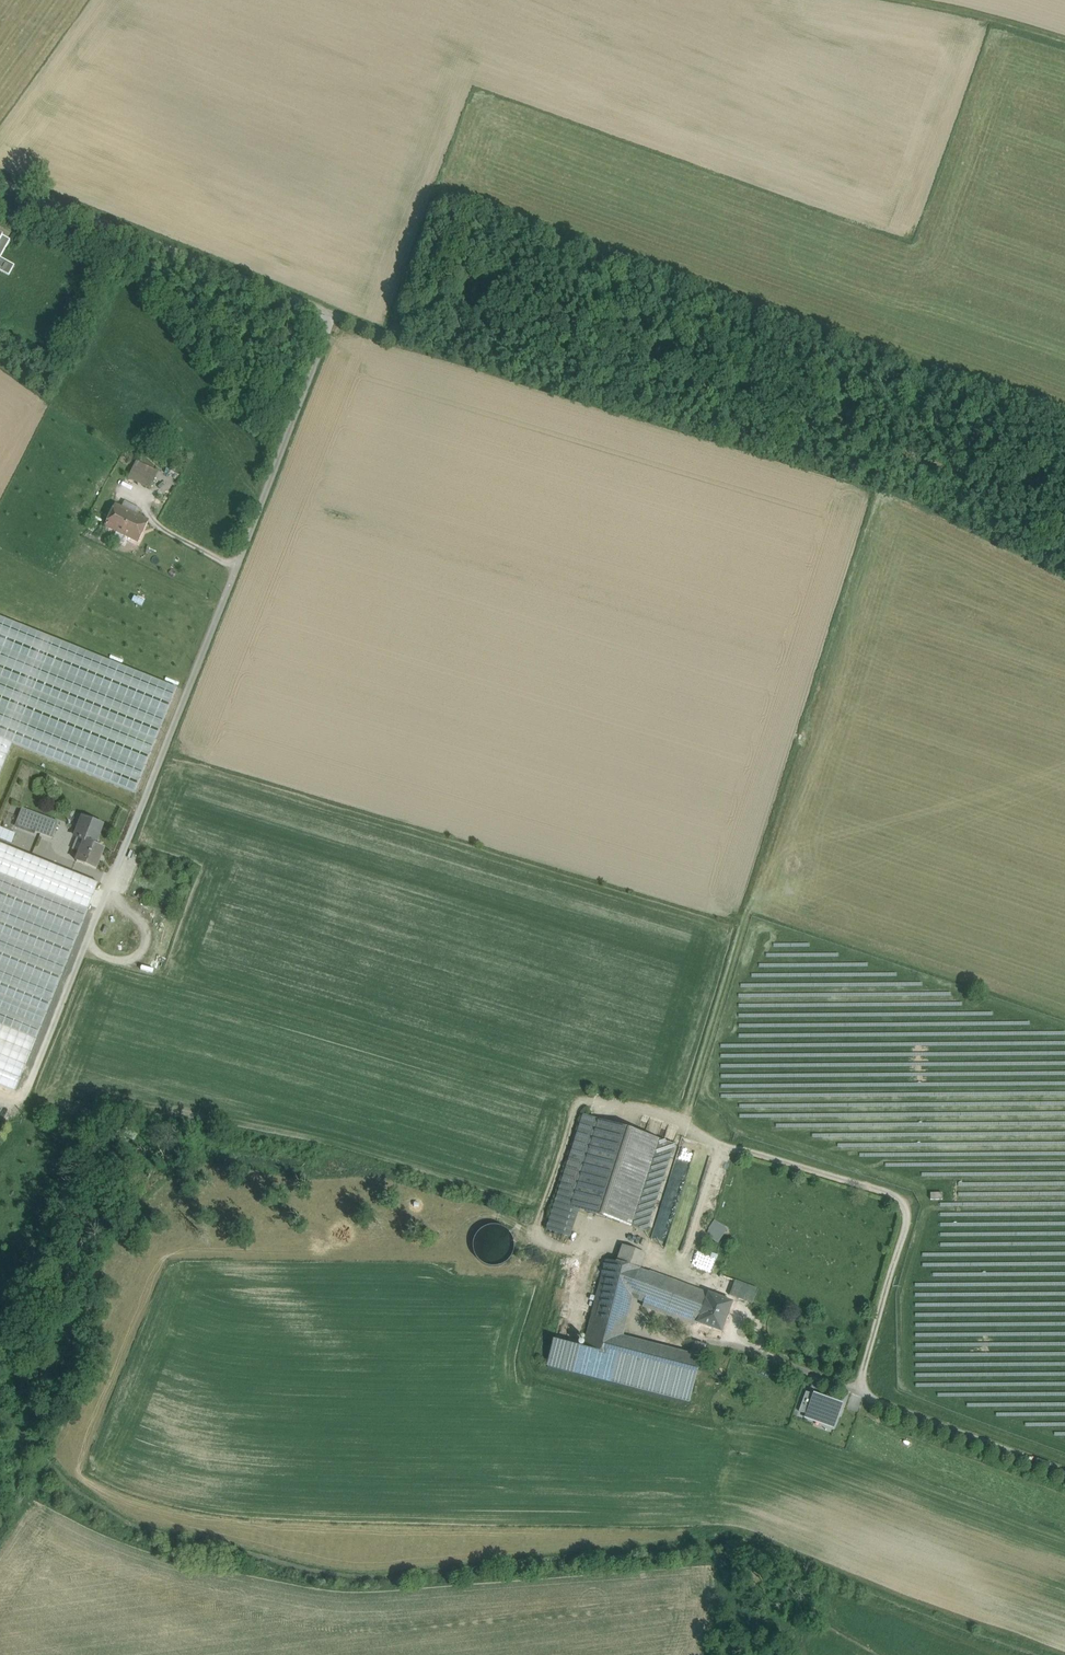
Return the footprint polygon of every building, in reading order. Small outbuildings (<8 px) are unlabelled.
[(0,236),(0,273),(9,278),(15,267),(1,260),(10,242),(0,236)] [(150,489),(159,470),(136,460),(128,478),(150,489)] [(153,520),(118,504),(107,526),(142,543),(153,520)] [(42,780),(39,780),(37,781),(35,783),(34,785),(34,787),(34,789),(35,792),(36,793),(38,795),(41,795),(43,795),(45,795),(47,793),(49,791),(50,789),(50,787),(49,784),(48,782),(46,781),(44,780),(42,780)] [(36,832),(42,816),(22,809),(15,827),(35,836),(36,832)] [(36,832),(53,839),(58,822),(42,816),(36,832)] [(85,841),(94,844),(102,825),(84,818),(76,837),(78,838),(85,841)] [(81,852),(85,841),(78,838),(73,850),(81,852)] [(77,862),(95,869),(104,848),(94,844),(85,841),(81,852),(77,862)] [(0,847),(0,1076),(32,1088),(100,886),(0,847)] [(584,1116),(547,1229),(568,1235),(577,1208),(572,1207),(600,1121),(584,1116)] [(674,1145),(600,1121),(572,1207),(577,1208),(646,1231),(674,1145)] [(679,1147),(651,1238),(665,1246),(694,1152),(679,1147)] [(726,1228),(715,1221),(710,1227),(708,1234),(710,1235),(709,1237),(717,1242),(726,1228)] [(506,1262),(510,1258),(513,1252),(514,1245),(513,1238),(509,1232),(504,1228),(497,1225),(490,1225),(483,1228),(478,1233),(474,1239),(473,1246),(474,1252),(477,1258),(482,1262),(487,1265),(494,1266),(500,1265),(506,1262)] [(639,1251),(622,1245),(616,1262),(640,1268),(644,1252),(639,1251)] [(606,1260),(583,1351),(617,1359),(622,1340),(640,1268),(616,1262),(606,1260)] [(708,1293),(650,1272),(646,1281),(647,1284),(644,1293),(647,1294),(642,1306),(655,1311),(688,1323),(689,1320),(697,1323),(708,1293)] [(758,1289),(735,1280),(729,1295),(752,1304),(758,1289)] [(732,1302),(708,1293),(697,1323),(701,1324),(699,1330),(708,1334),(710,1329),(713,1329),(721,1332),(726,1320),(727,1321),(730,1310),(732,1302)] [(688,1357),(622,1340),(617,1359),(694,1379),(698,1366),(700,1361),(688,1357)] [(706,1346),(697,1343),(693,1343),(688,1357),(700,1361),(706,1346)] [(617,1359),(583,1351),(553,1344),(548,1364),(675,1397),(675,1398),(689,1401),(694,1379),(617,1359)] [(807,1414),(814,1395),(806,1392),(799,1412),(807,1414)] [(834,1424),(841,1405),(814,1395),(807,1414),(834,1424)]
